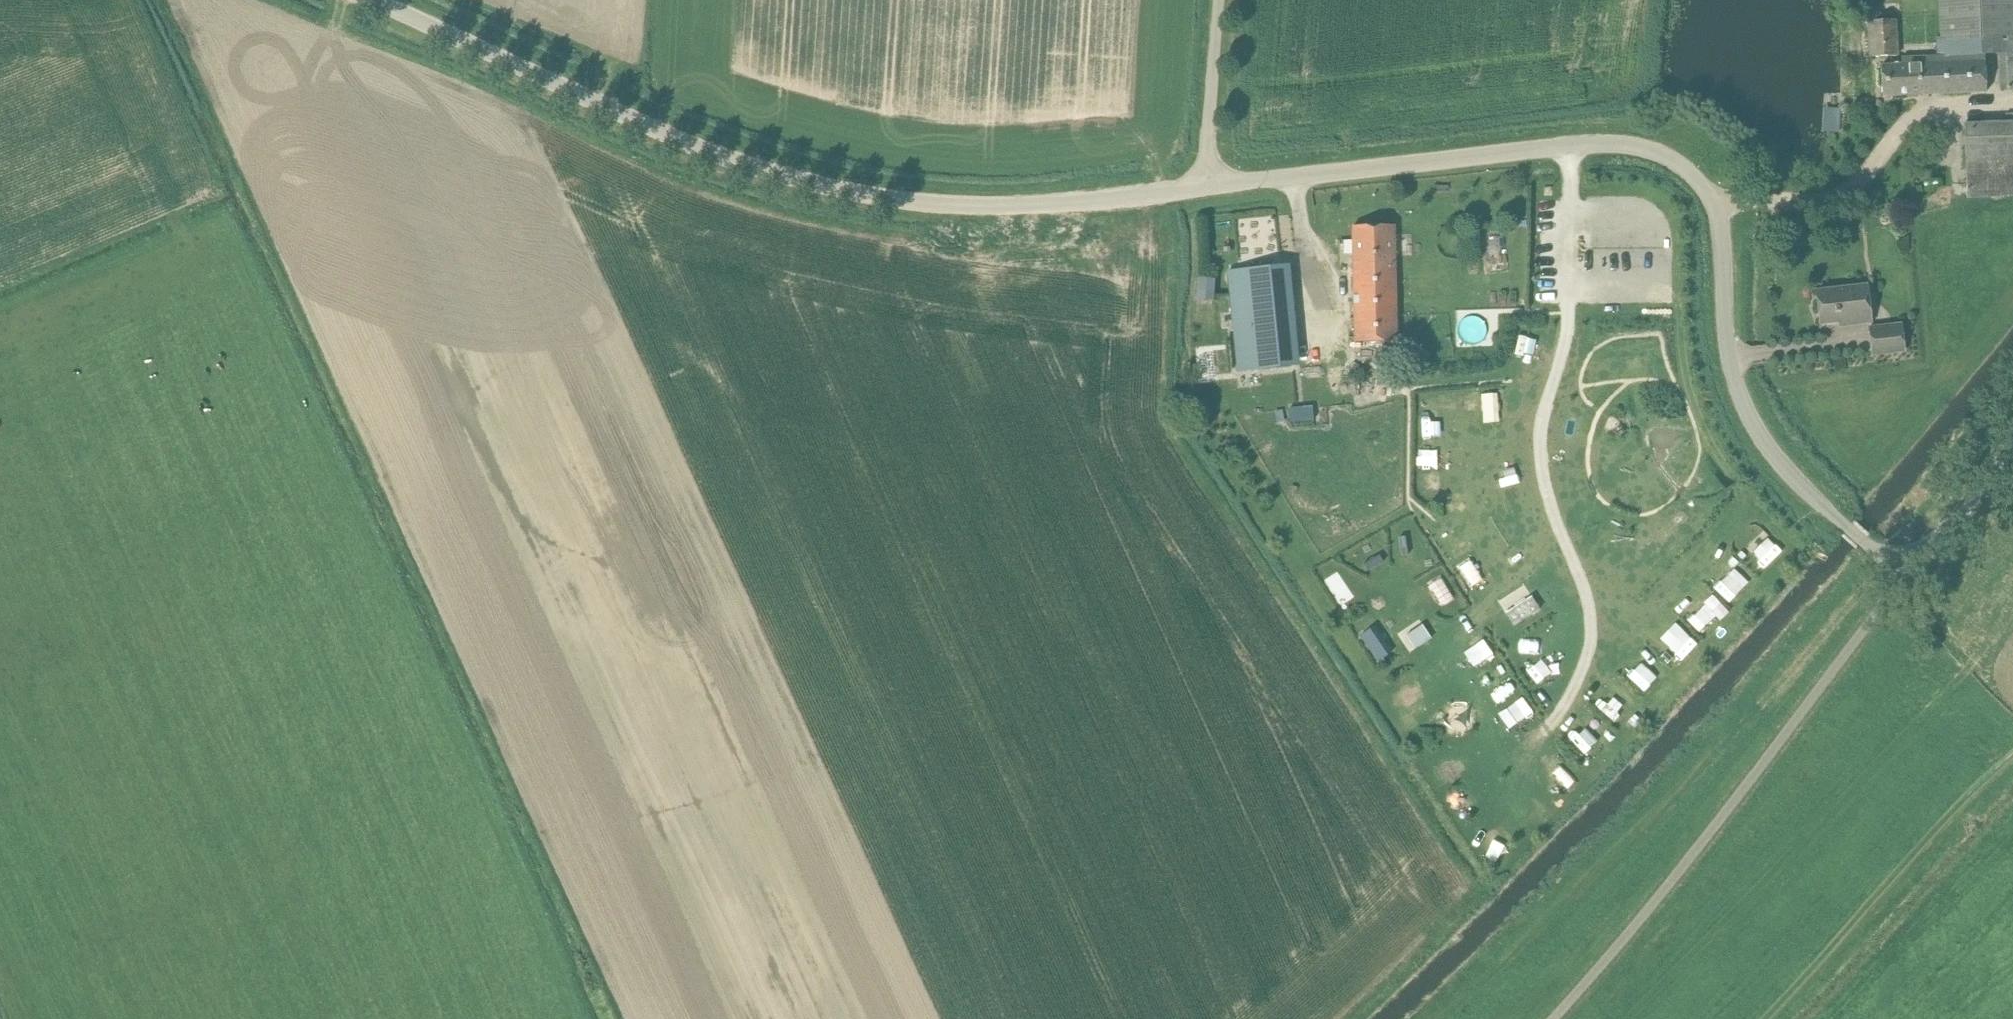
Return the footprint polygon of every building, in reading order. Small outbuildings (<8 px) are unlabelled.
[(1940,42),(1943,43),(1941,51),(1985,48),(1985,41),(1998,41),(2000,90),(2012,90),(2012,0),(1938,0),(1940,42)] [(1868,13),(1871,57),(1898,56),(1896,18),(1881,18),(1881,12),(1868,13)] [(1881,65),(1883,96),(1987,91),(1985,53),(1902,56),(1903,64),(1881,65)] [(1826,130),(1841,130),(1842,107),(1827,107),(1826,130)] [(1964,124),(1967,197),(2012,195),(2012,114),(2006,114),(2006,122),(1964,124)] [(1353,226),(1353,246),(1355,341),(1397,340),(1395,225),(1353,226)] [(1485,273),(1511,272),(1509,229),(1484,230),(1485,273)] [(1292,248),(1237,251),(1241,367),(1297,364),(1292,248)] [(1199,278),(1198,299),(1213,300),(1215,279),(1199,278)] [(1817,291),(1821,323),(1854,320),(1855,323),(1871,322),(1867,285),(1817,291)] [(1871,328),(1873,354),(1904,351),(1901,324),(1871,328)] [(1313,406),(1289,409),(1290,422),(1293,422),(1299,421),(1314,420),(1313,406)] [(1546,609),(1533,590),(1501,612),(1513,631),(1546,609)]
